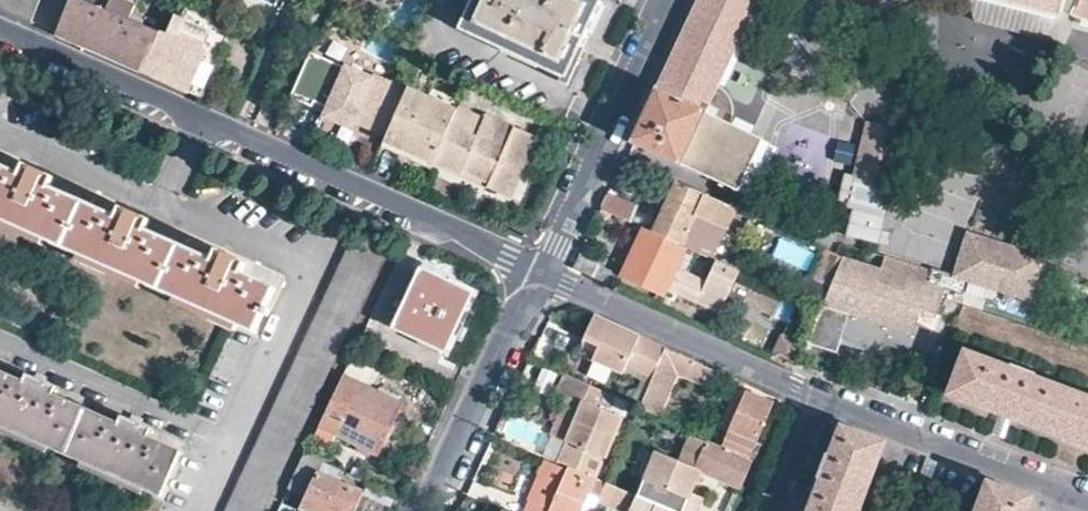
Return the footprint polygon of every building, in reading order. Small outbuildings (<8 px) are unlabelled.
[(31,24),(41,0),(0,0),(0,10),(31,24)] [(114,0),(69,0),(55,34),(98,53),(141,72),(158,34),(130,22),(135,9),(114,0)] [(459,26),(566,76),(585,38),(603,0),(472,0),(459,26)] [(633,141),(678,164),(739,191),(763,138),(730,123),(717,117),(719,114),(719,110),(719,106),(716,103),(711,101),(716,89),(758,0),(700,0),(694,13),(639,129),(637,134),(633,141)] [(1073,3),(1087,14),(1087,0),(1063,0),(1073,3)] [(184,7),(174,31),(184,35),(196,13),(184,7)] [(166,37),(158,34),(141,72),(187,92),(208,46),(222,52),(231,29),(196,13),(184,35),(174,31),(170,30),(166,37)] [(373,51),(344,38),(333,61),(341,65),(322,108),(338,115),(351,120),(386,135),(404,93),(363,75),(373,51)] [(208,46),(187,92),(195,96),(201,98),(222,52),(208,46)] [(341,65),(333,61),(330,60),(311,102),(322,108),(341,65)] [(458,107),(462,98),(431,85),(426,97),(456,110),(458,107)] [(386,135),(381,146),(398,153),(400,147),(433,163),(456,110),(426,97),(406,88),(404,93),(386,135)] [(728,96),(723,92),(716,89),(711,101),(716,103),(719,106),(719,110),(719,114),(717,117),(730,123),(732,121),(732,118),(733,113),(733,108),(732,104),(731,100),(728,96)] [(458,107),(456,110),(433,163),(459,174),(463,169),(490,180),(487,186),(507,194),(534,134),(486,113),(484,118),(458,107)] [(347,130),(351,120),(338,115),(333,124),(347,130)] [(866,121),(856,175),(881,179),(891,125),(866,121)] [(541,137),(534,134),(507,194),(514,197),(541,137)] [(398,153),(430,169),(433,163),(400,147),(398,153)] [(245,258),(217,246),(213,256),(146,225),(151,215),(121,201),(116,212),(51,181),(56,170),(26,156),(22,167),(0,157),(0,217),(120,273),(251,334),(274,285),(241,269),(245,258)] [(896,252),(945,270),(980,179),(931,160),(896,252)] [(463,169),(459,174),(487,186),(490,180),(463,169)] [(716,253),(727,228),(736,208),(677,181),(654,232),(683,245),(686,240),(716,253)] [(637,204),(610,192),(602,208),(629,221),(637,204)] [(740,234),(750,214),(736,208),(727,228),(740,234)] [(719,312),(738,270),(683,245),(654,232),(645,228),(622,278),(662,296),(665,288),(719,312)] [(967,232),(947,290),(1021,315),(1041,258),(967,232)] [(810,290),(825,297),(842,257),(828,251),(810,290)] [(878,270),(842,257),(825,297),(820,306),(847,315),(839,340),(879,354),(883,341),(911,351),(920,354),(927,332),(913,327),(919,312),(933,316),(942,292),(903,278),(898,296),(872,287),(878,270)] [(443,348),(470,291),(420,266),(393,325),(424,339),(443,348)] [(663,344),(636,332),(591,311),(579,336),(594,343),(588,356),(618,371),(622,362),(649,375),(663,344)] [(793,367),(795,363),(804,343),(782,333),(771,357),(793,367)] [(594,343),(579,336),(573,350),(588,356),(594,343)] [(839,340),(837,345),(901,367),(911,351),(883,341),(879,354),(839,340)] [(716,368),(663,344),(649,375),(636,404),(655,414),(674,371),(708,386),(716,368)] [(1015,370),(964,350),(948,395),(1005,416),(1068,439),(1084,396),(1037,378),(1038,376),(1016,367),(1015,370)] [(6,370),(0,368),(0,422),(155,495),(177,449),(6,370)] [(600,454),(618,413),(605,406),(612,393),(563,370),(554,390),(562,394),(584,405),(568,440),(559,461),(591,475),(600,454)] [(341,373),(314,430),(327,435),(331,428),(377,449),(399,401),(341,373)] [(720,424),(730,429),(745,390),(735,385),(720,424)] [(730,429),(724,446),(751,458),(757,443),(755,441),(772,401),(745,390),(730,429)] [(568,440),(584,405),(562,394),(546,430),(568,440)] [(1084,396),(1068,439),(1067,444),(1087,452),(1087,398),(1084,396)] [(840,423),(829,455),(825,454),(821,463),(816,477),(820,478),(810,506),(822,510),(855,510),(882,440),(840,423)] [(674,510),(693,510),(700,494),(688,489),(697,469),(735,488),(748,459),(689,433),(684,444),(684,445),(677,461),(650,449),(631,492),(674,510)] [(289,485),(308,494),(302,507),(310,510),(353,510),(360,495),(316,474),(323,459),(305,451),(289,485)] [(545,464),(548,456),(543,454),(525,496),(550,507),(564,473),(545,464)] [(602,480),(591,475),(559,461),(548,456),(545,464),(564,473),(550,507),(525,496),(518,510),(575,510),(584,488),(597,493),(602,480)] [(602,480),(597,493),(594,500),(619,510),(674,510),(631,492),(602,480)] [(985,481),(974,510),(1021,510),(1026,496),(985,481)] [(297,509),(280,502),(276,510),(296,510),(297,509)]
